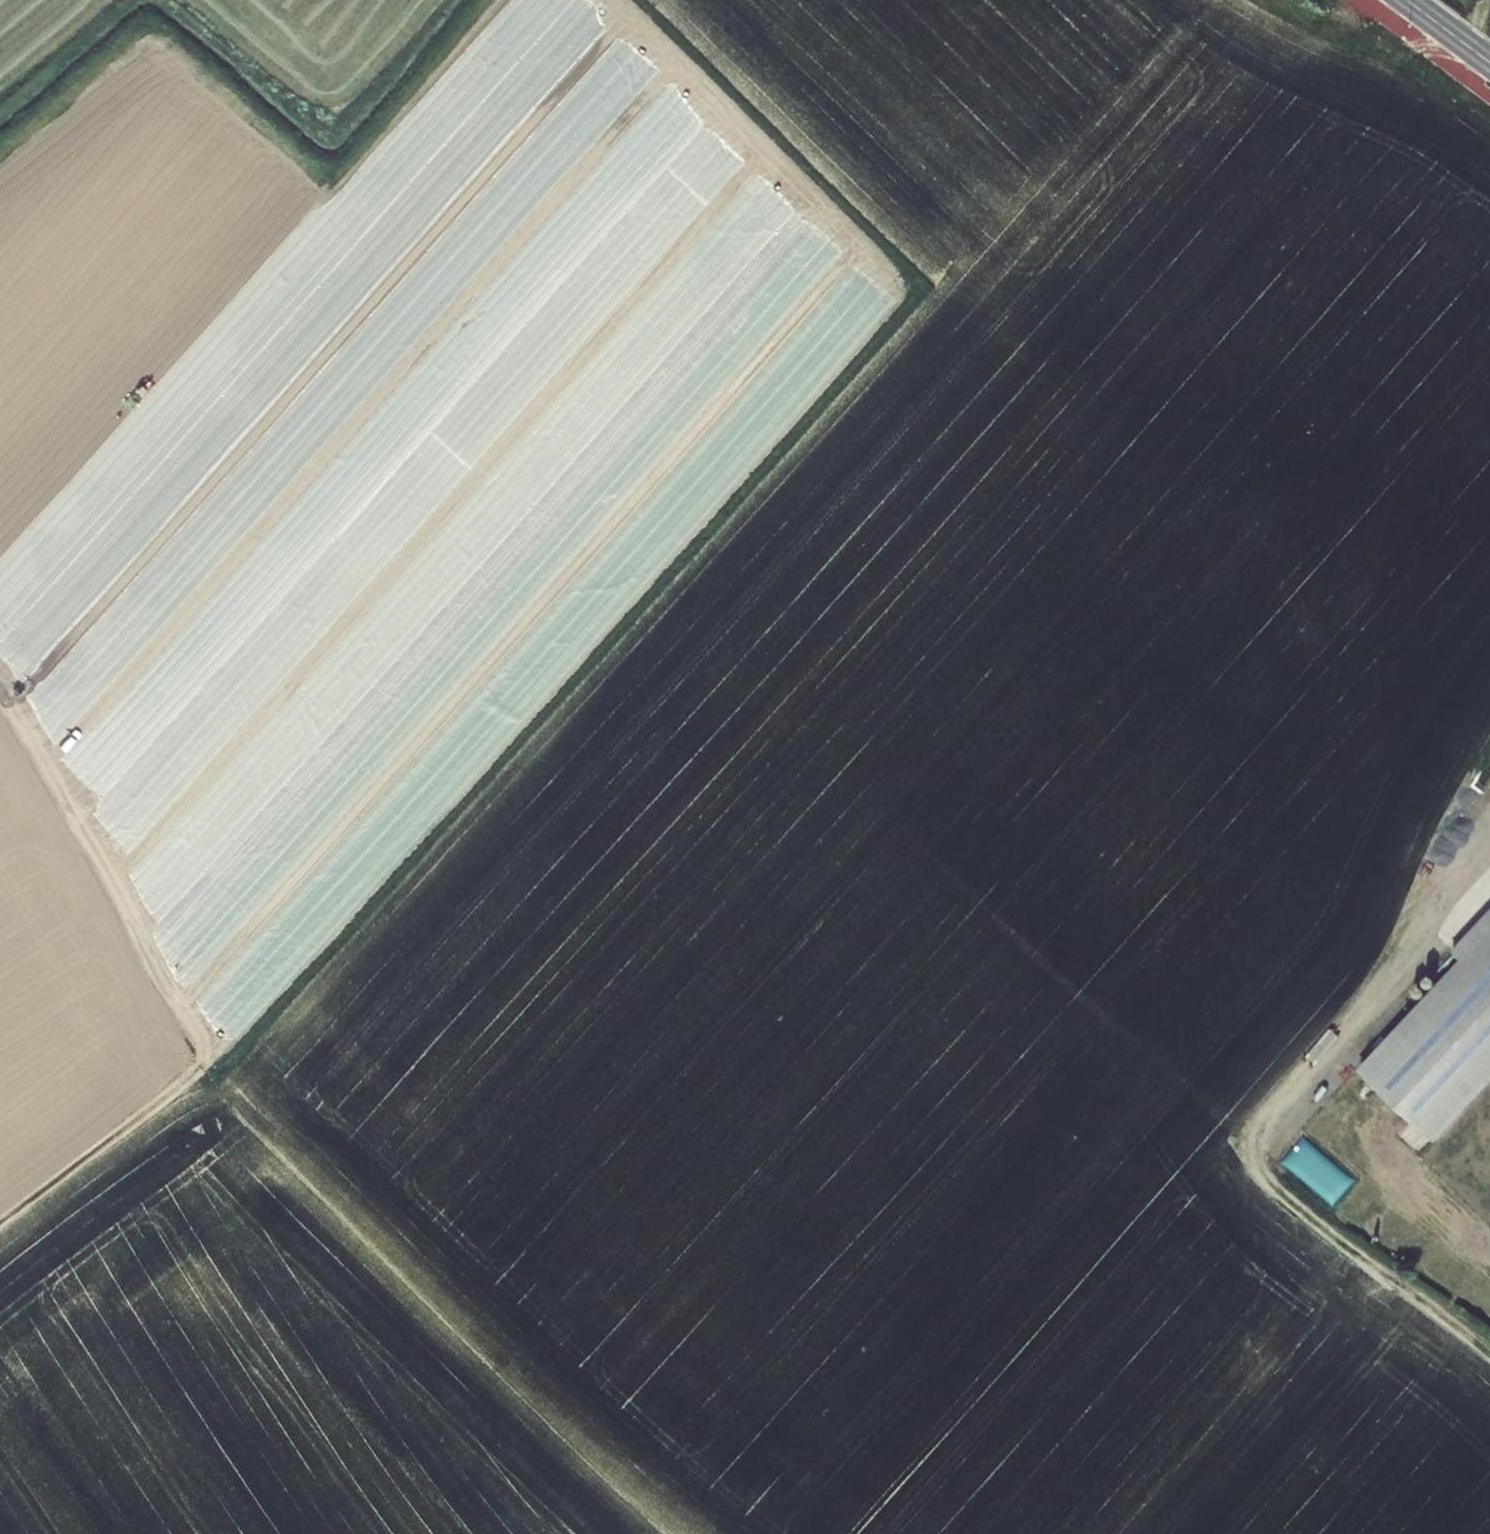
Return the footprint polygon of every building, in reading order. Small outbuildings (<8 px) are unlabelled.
[(1450,920),(1467,935),(1485,916),(1468,900),(1450,920)] [(1478,946),(1489,957),(1489,910),(1485,916),(1467,935),(1478,946)] [(1430,939),(1438,946),(1460,965),(1474,951),(1444,924),(1430,939)] [(1460,965),(1489,993),(1489,957),(1478,946),(1474,951),(1460,965)]
